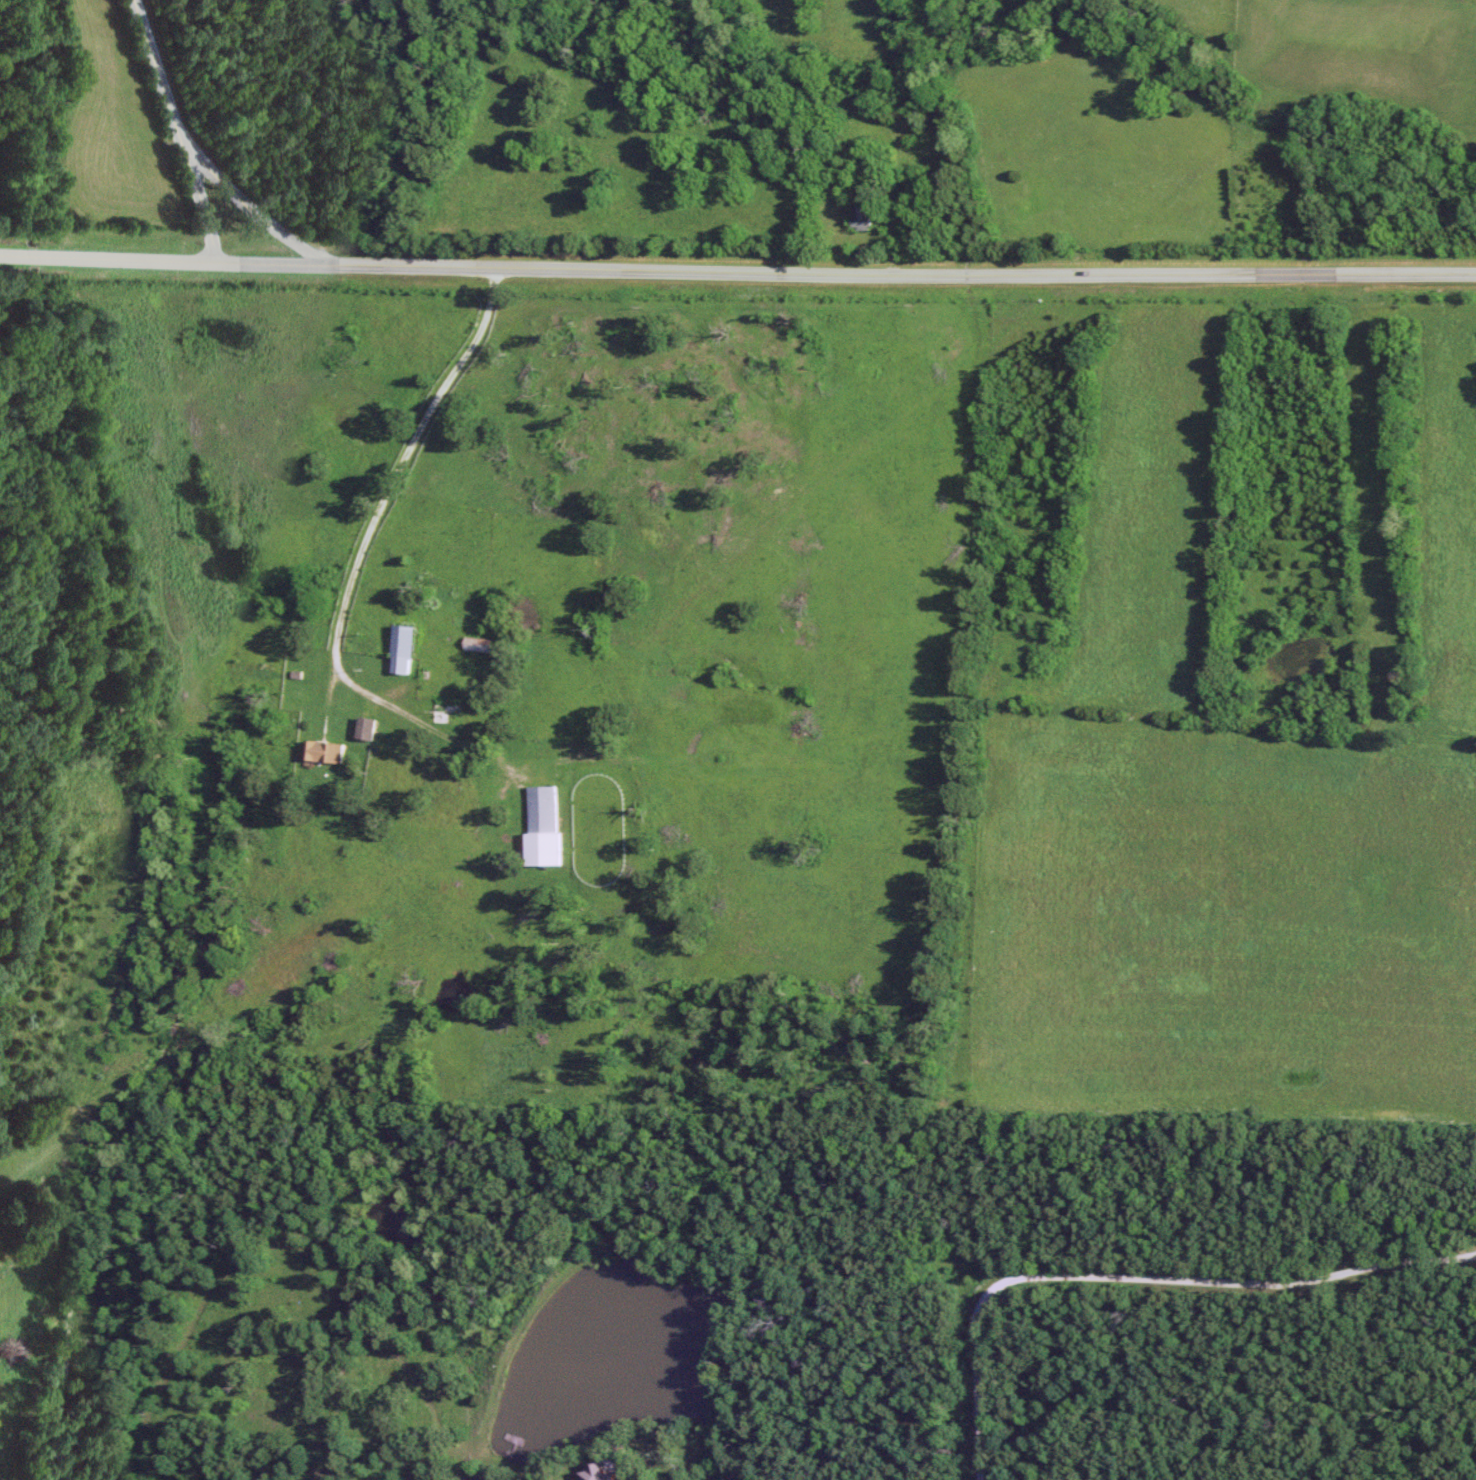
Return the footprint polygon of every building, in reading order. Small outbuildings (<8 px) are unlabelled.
[(855,207),(855,230),(874,230),(874,207),(855,207)] [(399,625),(394,673),(413,675),(419,627),(399,625)] [(494,638),(469,640),(470,652),(495,650),(494,638)] [(375,741),(379,720),(363,717),(359,738),(375,741)] [(344,763),(345,743),(311,741),(310,762),(344,763)] [(532,787),(532,865),(562,865),(562,787),(532,787)]
